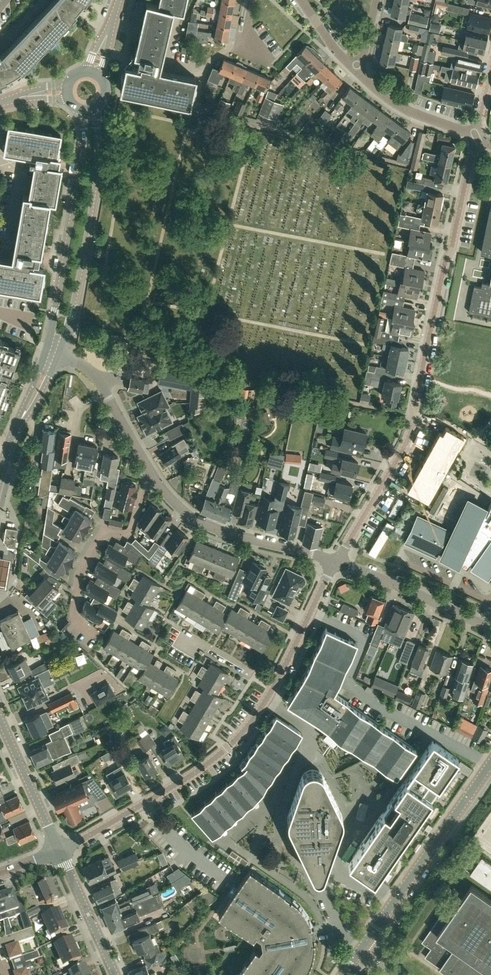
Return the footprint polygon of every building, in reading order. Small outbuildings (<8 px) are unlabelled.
[(4,55),(2,53),(0,54),(0,83),(17,76),(83,6),(87,0),(55,0),(4,55)] [(158,4),(147,1),(134,54),(136,55),(134,64),(138,64),(137,68),(126,65),(120,90),(189,105),(196,76),(195,75),(194,78),(154,70),(156,58),(158,58),(169,8),(183,11),(185,0),(159,0),(158,4)] [(219,12),(231,15),(233,2),(222,0),(221,0),(219,12)] [(436,8),(447,10),(448,0),(437,0),(436,8)] [(408,8),(409,4),(394,1),(391,13),(406,17),(406,16),(410,17),(409,22),(420,24),(422,14),(411,12),(412,9),(408,8)] [(469,14),(470,7),(449,3),(447,9),(469,14)] [(219,12),(217,25),(229,27),(231,15),(219,12)] [(490,27),(490,18),(472,13),(468,27),(490,32),(490,27)] [(389,23),(386,36),(401,39),(407,41),(409,36),(407,33),(402,32),(403,26),(389,23)] [(227,40),(229,27),(217,25),(214,37),(227,40)] [(209,36),(210,32),(198,30),(196,40),(208,43),(209,36)] [(459,47),(464,48),(485,53),(489,35),(463,30),(462,35),(467,36),(465,43),(460,42),(459,47)] [(386,36),(383,48),(398,52),(401,39),(386,36)] [(423,54),(421,60),(422,60),(427,61),(430,50),(431,43),(426,42),(425,45),(423,54)] [(290,69),(296,62),(302,68),(317,51),(312,47),(310,47),(309,48),(305,45),(296,54),(297,54),(286,65),(290,69)] [(480,73),(483,61),(468,58),(470,52),(444,46),(442,54),(457,57),(455,68),(480,73)] [(398,52),(383,48),(380,61),(395,64),(398,52)] [(302,77),(306,81),(315,71),(324,62),(320,59),(321,58),(321,56),(317,51),(302,68),(307,72),(302,77)] [(413,56),(410,69),(416,70),(419,57),(413,56)] [(230,74),(235,63),(223,57),(218,69),(213,66),(208,78),(217,82),(220,77),(222,78),(224,72),(230,74)] [(230,74),(231,75),(228,81),(234,83),(232,89),(237,91),(239,86),(242,79),(247,68),(242,66),(243,64),(242,62),(238,60),(236,61),(236,63),(235,63),(230,74)] [(434,63),(428,62),(422,61),(419,73),(425,74),(431,75),(434,63)] [(315,71),(318,75),(324,80),(333,71),(324,62),(315,71)] [(447,71),(445,79),(477,86),(480,73),(455,68),(443,65),(442,70),(447,71)] [(259,73),(247,68),(242,79),(239,86),(237,91),(242,94),(247,82),(253,85),(259,73)] [(333,71),(324,80),(328,84),(324,89),(329,93),(342,80),(333,71)] [(265,90),(271,78),(259,73),(253,85),(265,90)] [(415,91),(421,93),(425,74),(419,73),(415,91)] [(352,104),(360,94),(349,86),(338,101),(343,105),(347,100),(352,104)] [(445,86),(442,100),(465,105),(466,103),(473,105),(475,93),(445,86)] [(358,116),(362,111),(370,101),(360,94),(352,104),(348,110),(353,114),(350,118),(354,122),(358,116)] [(267,116),(275,100),(265,97),(259,113),(267,116)] [(220,99),(216,110),(225,114),(230,103),(220,99)] [(238,100),(233,112),(241,115),(246,104),(238,100)] [(275,100),(267,116),(275,119),(284,104),(275,100)] [(338,101),(334,107),(339,111),(343,105),(338,101)] [(380,109),(370,101),(362,111),(358,116),(363,120),(367,115),(372,119),(380,109)] [(214,112),(217,106),(211,104),(208,109),(214,112)] [(382,126),(390,116),(380,109),(372,119),(378,124),(374,129),(378,131),(382,126)] [(325,110),(318,119),(324,124),(331,114),(325,110)] [(392,134),(400,124),(390,116),(382,126),(378,131),(383,135),(386,130),(392,134)] [(390,149),(395,152),(402,142),(402,141),(410,131),(400,124),(392,134),(398,138),(390,149)] [(58,166),(58,162),(59,162),(59,161),(57,161),(55,161),(56,158),(60,135),(9,126),(5,152),(6,152),(6,149),(36,154),(36,159),(30,158),(29,162),(38,163),(32,197),(26,196),(17,248),(18,248),(16,261),(0,258),(0,284),(39,291),(44,266),(32,264),(33,260),(38,261),(39,252),(40,252),(49,201),(55,202),(61,167),(58,166)] [(339,142),(344,136),(339,132),(335,139),(339,142)] [(383,135),(376,144),(379,147),(387,137),(383,135)] [(397,152),(411,156),(414,141),(408,137),(397,152)] [(422,157),(436,161),(450,164),(455,145),(442,142),(440,155),(425,151),(424,152),(422,157)] [(416,143),(413,155),(419,157),(422,145),(416,143)] [(416,169),(419,157),(413,155),(410,167),(416,169)] [(446,183),(450,164),(436,161),(435,166),(433,167),(432,170),(433,173),(435,173),(434,180),(446,183)] [(423,183),(407,180),(406,186),(422,190),(423,183)] [(439,207),(442,194),(427,190),(425,197),(422,196),(421,204),(439,207)] [(439,207),(421,204),(420,210),(422,211),(421,217),(437,221),(439,207)] [(490,206),(481,251),(490,253),(490,206)] [(401,213),(400,219),(412,222),(415,222),(416,216),(401,213)] [(411,227),(412,222),(400,219),(399,219),(398,225),(411,228),(411,227)] [(410,241),(428,245),(430,231),(411,227),(411,228),(408,241),(410,241)] [(410,241),(407,255),(427,259),(429,246),(428,245),(410,241)] [(406,260),(407,255),(392,252),(391,257),(406,260)] [(390,263),(405,266),(406,260),(391,257),(390,263)] [(413,268),(405,266),(402,280),(419,284),(421,284),(424,270),(413,268)] [(469,310),(490,315),(490,278),(490,282),(483,280),(482,283),(482,285),(474,283),(469,310)] [(419,284),(402,280),(400,280),(397,293),(417,297),(419,284)] [(396,299),(397,293),(384,290),(382,296),(396,299)] [(381,302),(395,305),(395,304),(396,299),(382,296),(381,302)] [(411,322),(414,308),(395,304),(395,305),(392,317),(394,318),(411,322)] [(378,315),(375,328),(374,334),(382,336),(388,337),(389,331),(381,329),(383,316),(378,315)] [(413,322),(411,322),(394,318),(391,332),(410,336),(413,322)] [(382,336),(381,342),(385,343),(384,349),(389,350),(388,356),(405,359),(408,348),(397,345),(398,339),(388,337),(382,336)] [(19,349),(2,343),(3,340),(0,339),(0,412),(1,409),(4,410),(10,392),(8,391),(11,382),(8,382),(19,349)] [(403,371),(405,359),(388,356),(386,362),(381,361),(380,366),(376,365),(374,372),(391,375),(392,369),(403,371)] [(190,389),(193,375),(160,369),(157,383),(190,389)] [(391,375),(374,372),(367,370),(365,382),(370,383),(372,385),(382,387),(381,394),(387,396),(385,402),(395,404),(396,398),(397,398),(400,383),(391,381),(393,375),(391,375)] [(142,392),(144,380),(145,380),(131,377),(128,389),(142,392)] [(203,406),(205,386),(193,384),(191,410),(199,411),(199,405),(203,406)] [(147,433),(165,424),(172,420),(165,405),(166,405),(167,405),(166,404),(160,391),(160,390),(159,391),(139,401),(138,401),(143,412),(138,414),(147,433)] [(262,422),(270,419),(267,411),(259,414),(262,422)] [(233,421),(226,420),(224,427),(232,428),(233,421)] [(166,430),(170,438),(186,430),(182,422),(166,430)] [(362,447),(365,432),(344,426),(341,438),(333,436),(330,446),(343,450),(345,443),(362,447)] [(457,451),(459,452),(467,439),(446,427),(442,433),(439,432),(407,490),(428,501),(429,502),(457,451)] [(53,448),(55,431),(42,429),(39,447),(43,447),(40,465),(43,465),(38,495),(48,497),(55,449),(53,448)] [(69,449),(71,433),(59,431),(55,457),(67,459),(68,449),(69,449)] [(178,449),(187,443),(183,437),(169,446),(170,447),(160,454),(166,464),(181,455),(178,449)] [(95,478),(97,468),(93,467),(97,445),(79,442),(74,464),(86,466),(83,476),(95,478)] [(338,451),(326,448),(324,457),(336,459),(338,451)] [(117,481),(118,472),(119,467),(115,466),(118,455),(105,453),(100,478),(117,481)] [(354,474),(357,461),(341,457),(340,463),(333,461),(331,470),(338,472),(338,471),(354,474)] [(221,481),(226,468),(218,465),(213,478),(221,481)] [(336,475),(320,471),(318,479),(334,483),(336,475)] [(58,491),(72,494),(75,479),(61,476),(58,491)] [(234,477),(230,492),(236,494),(240,479),(234,477)] [(83,492),(93,493),(94,480),(84,479),(83,492)] [(328,484),(326,492),(333,494),(349,498),(352,484),(336,480),(335,485),(328,484)] [(112,503),(132,508),(136,490),(134,489),(135,484),(131,483),(127,481),(124,481),(122,481),(119,491),(115,489),(113,499),(112,503)] [(216,504),(224,485),(219,483),(213,497),(206,494),(199,511),(211,516),(216,504)] [(107,485),(104,497),(106,497),(113,499),(115,489),(115,487),(107,485)] [(229,487),(224,485),(216,504),(211,516),(224,521),(230,504),(229,503),(230,502),(227,496),(225,496),(229,487)] [(448,488),(443,485),(429,511),(433,514),(448,488)] [(283,506),(287,490),(281,488),(277,505),(283,506)] [(246,522),(251,523),(256,504),(248,502),(251,492),(238,489),(234,504),(241,506),(238,519),(239,520),(240,522),(244,523),(246,522)] [(313,492),(305,490),(301,504),(309,506),(313,492)] [(82,511),(85,505),(69,496),(68,497),(62,494),(57,503),(72,511),(69,517),(85,527),(89,520),(91,516),(82,511)] [(275,499),(263,496),(257,521),(268,524),(267,525),(273,527),(277,510),(272,509),(275,499)] [(443,555),(442,557),(457,564),(458,562),(461,563),(461,564),(467,567),(470,562),(472,564),(472,565),(472,566),(486,575),(486,574),(486,575),(490,568),(490,501),(488,509),(484,507),(484,506),(469,499),(452,536),(443,555)] [(146,532),(160,512),(161,510),(151,503),(139,521),(143,524),(140,528),(146,532)] [(285,503),(278,531),(294,535),(301,507),(285,503)] [(160,512),(146,532),(144,534),(150,538),(153,533),(157,536),(169,519),(160,512)] [(85,527),(69,517),(64,514),(61,518),(66,522),(62,528),(79,537),(81,533),(85,527)] [(43,532),(56,539),(60,533),(58,532),(61,526),(45,517),(43,532)] [(109,518),(108,525),(121,528),(122,520),(109,518)] [(443,555),(452,536),(446,533),(447,531),(446,531),(419,518),(418,518),(406,540),(407,541),(435,554),(436,554),(437,552),(443,555)] [(307,522),(302,542),(317,546),(322,526),(307,522)] [(14,545),(15,539),(17,529),(6,527),(4,537),(7,538),(9,539),(8,544),(14,545)] [(154,567),(164,553),(169,546),(177,553),(189,537),(177,529),(170,539),(165,535),(159,544),(148,559),(154,567)] [(141,551),(146,546),(136,537),(132,542),(141,551)] [(47,547),(69,560),(75,549),(59,540),(55,545),(50,543),(47,547)] [(149,549),(146,546),(141,551),(142,553),(148,559),(159,544),(155,541),(149,549)] [(192,568),(196,570),(206,545),(196,541),(189,559),(195,562),(192,568)] [(135,562),(140,553),(142,554),(142,553),(141,551),(132,542),(129,547),(124,544),(120,550),(109,543),(105,549),(106,550),(103,555),(114,561),(121,565),(126,556),(135,562)] [(217,549),(206,545),(196,570),(202,572),(205,566),(209,568),(217,549)] [(29,548),(26,551),(38,561),(39,562),(39,557),(40,554),(31,547),(29,548)] [(53,565),(62,570),(69,560),(47,547),(45,551),(49,555),(46,561),(40,557),(39,562),(49,572),(53,565)] [(228,554),(217,549),(209,568),(216,570),(213,577),(218,578),(228,554)] [(0,553),(0,584),(5,584),(10,554),(0,553)] [(239,558),(228,554),(218,578),(223,581),(226,574),(232,577),(239,558)] [(131,571),(121,565),(114,561),(110,567),(99,560),(95,567),(96,567),(93,572),(105,579),(110,582),(116,574),(126,580),(131,571)] [(252,585),(247,595),(259,601),(271,577),(264,573),(267,568),(265,567),(264,565),(260,563),(258,564),(253,561),(244,580),(252,585)] [(290,604),(293,596),(299,585),(301,585),(303,584),(304,582),(305,580),(304,578),(303,576),(286,568),(273,596),(290,604)] [(45,575),(37,584),(50,596),(58,587),(57,586),(62,581),(49,573),(46,576),(45,575)] [(133,576),(131,580),(154,594),(160,584),(142,574),(139,579),(133,576)] [(84,590),(101,600),(102,600),(107,592),(116,597),(121,588),(110,582),(105,579),(102,585),(90,578),(86,585),(87,585),(84,590)] [(243,583),(235,579),(228,596),(236,599),(243,583)] [(130,594),(136,597),(148,604),(154,594),(131,580),(128,585),(134,589),(130,594)] [(39,608),(50,596),(37,584),(35,582),(27,591),(24,595),(39,608)] [(176,607),(186,613),(201,590),(196,587),(192,592),(187,589),(176,607)] [(205,593),(201,590),(186,613),(197,620),(208,601),(202,598),(205,593)] [(376,622),(385,599),(371,593),(365,609),(370,611),(367,619),(376,622)] [(128,599),(125,603),(148,617),(154,607),(148,604),(136,597),(134,602),(128,599)] [(117,609),(102,600),(101,600),(98,605),(86,599),(82,605),(83,606),(80,611),(98,621),(102,615),(110,620),(117,609)] [(213,605),(208,601),(197,620),(207,626),(221,602),(216,599),(213,605)] [(355,615),(358,608),(344,601),(340,608),(355,615)] [(226,605),(221,602),(207,626),(218,632),(222,626),(228,614),(222,610),(226,605)] [(385,625),(395,629),(404,606),(395,602),(385,625)] [(142,627),(148,617),(125,603),(122,608),(128,612),(125,617),(142,627)] [(222,626),(231,632),(246,608),(241,605),(237,611),(231,608),(228,614),(222,626)] [(405,634),(415,611),(404,606),(395,629),(405,634)] [(251,611),(246,608),(231,632),(242,638),(252,620),(247,617),(251,611)] [(287,613),(276,608),(273,616),(284,621),(287,613)] [(0,618),(0,622),(3,629),(1,630),(0,632),(0,633),(7,647),(11,645),(11,646),(31,637),(18,610),(0,618)] [(65,615),(57,624),(62,628),(70,620),(65,615)] [(258,624),(252,620),(242,638),(252,645),(266,620),(262,618),(258,624)] [(271,623),(266,620),(252,645),(263,651),(274,633),(268,629),(271,623)] [(40,639),(53,634),(50,626),(37,631),(40,639)] [(103,647),(113,652),(127,629),(122,626),(119,632),(113,629),(103,647)] [(293,706),(326,729),(338,738),(370,759),(372,757),(374,759),(373,761),(381,767),(383,765),(386,767),(384,769),(393,775),(394,773),(397,775),(395,777),(397,778),(416,750),(334,693),(353,651),(357,642),(326,628),(322,637),(303,678),(287,702),(293,706)] [(132,632),(127,629),(113,652),(123,658),(133,641),(128,638),(132,632)] [(377,647),(383,632),(375,629),(370,644),(377,647)] [(138,644),(133,641),(123,658),(133,664),(147,641),(142,638),(138,644)] [(407,663),(414,643),(407,640),(399,660),(407,663)] [(133,664),(143,670),(149,660),(153,653),(148,649),(151,643),(147,641),(133,664)] [(419,643),(412,661),(413,662),(409,670),(422,675),(425,668),(421,666),(428,647),(419,643)] [(447,672),(453,655),(436,649),(430,667),(447,672)] [(14,677),(30,670),(25,657),(8,664),(8,665),(7,666),(10,672),(11,671),(14,677)] [(149,684),(159,666),(162,660),(157,657),(154,663),(149,660),(143,670),(138,677),(149,684)] [(468,679),(474,662),(461,657),(455,675),(457,675),(451,693),(464,697),(470,679),(468,679)] [(42,670),(53,665),(50,659),(39,664),(42,670)] [(202,665),(199,669),(223,683),(229,673),(211,662),(208,668),(202,665)] [(164,669),(159,666),(149,684),(158,689),(172,666),(167,663),(164,669)] [(490,676),(490,668),(481,664),(474,684),(473,684),(471,690),(477,692),(474,700),(481,702),(487,684),(488,684),(490,676)] [(168,695),(178,678),(173,674),(176,669),(172,666),(158,689),(168,695)] [(198,683),(204,687),(217,693),(223,683),(199,669),(196,674),(202,677),(198,683)] [(38,676),(18,686),(28,706),(48,696),(38,676)] [(114,694),(109,684),(91,693),(96,704),(114,694)] [(443,685),(439,696),(446,699),(450,688),(443,685)] [(195,689),(192,694),(217,708),(223,697),(217,693),(204,687),(201,693),(195,689)] [(411,696),(398,690),(395,697),(408,703),(411,696)] [(425,693),(417,690),(411,705),(420,708),(425,693)] [(68,700),(73,697),(71,692),(48,703),(52,710),(68,702),(69,702),(68,700)] [(195,702),(192,707),(211,718),(217,708),(192,694),(190,698),(195,702)] [(183,710),(180,714),(205,729),(211,718),(192,707),(189,713),(183,710)] [(34,733),(46,728),(43,721),(46,719),(43,712),(27,719),(34,733)] [(198,739),(205,729),(180,714),(177,719),(183,723),(180,728),(198,739)] [(241,766),(263,781),(264,780),(263,780),(267,774),(268,774),(272,768),(271,768),(276,762),(280,756),(284,750),(284,751),(289,745),(288,744),(292,738),(293,739),(298,730),(276,715),(270,724),(273,726),(269,732),(266,730),(261,736),(264,738),(261,743),(258,741),(253,748),(256,750),(252,755),(249,753),(245,760),(248,762),(244,767),(241,765),(241,766)] [(68,721),(59,726),(60,727),(64,736),(65,735),(72,732),(73,731),(70,725),(82,720),(80,716),(68,721)] [(455,727),(471,736),(476,725),(475,725),(476,724),(461,716),(455,727)] [(481,740),(485,734),(480,732),(484,726),(478,723),(472,735),(481,740)] [(148,732),(143,736),(150,745),(150,746),(156,742),(148,732)] [(175,758),(183,753),(177,743),(179,742),(175,734),(164,741),(167,746),(161,750),(168,762),(169,762),(171,762),(175,760),(175,758)] [(45,743),(30,750),(37,765),(66,752),(71,750),(68,741),(63,743),(59,735),(51,739),(45,742),(45,743)] [(150,745),(143,736),(142,735),(136,739),(144,750),(150,745)] [(461,744),(467,741),(464,735),(458,738),(461,744)] [(432,741),(351,858),(348,863),(374,881),(381,870),(458,759),(432,741)] [(116,745),(110,748),(118,764),(124,760),(116,745)] [(54,775),(53,776),(56,783),(75,774),(71,765),(78,761),(79,759),(77,752),(60,760),(63,765),(51,770),(54,775)] [(145,776),(157,768),(149,754),(137,761),(145,776)] [(121,765),(107,773),(111,780),(114,784),(110,786),(116,796),(127,790),(125,787),(132,783),(121,765)] [(303,772),(301,776),(294,796),(287,816),(287,817),(287,819),(288,821),(288,823),(291,827),(294,835),(307,862),(312,873),(314,875),(317,876),(320,876),(322,875),(324,872),(332,846),(342,820),(341,814),(339,807),(328,784),(323,774),(320,770),(316,768),(311,768),(307,769),(303,772)] [(194,817),(212,838),(217,834),(216,833),(220,830),(218,828),(223,823),(225,826),(227,824),(231,820),(229,818),(234,814),(236,816),(238,815),(238,814),(242,811),(239,809),(244,804),(247,807),(249,805),(252,801),(250,799),(255,795),(258,797),(259,797),(251,788),(256,783),(252,778),(250,779),(243,774),(240,777),(240,778),(235,782),(229,787),(224,792),(224,791),(218,796),(219,797),(213,802),(213,801),(207,806),(208,806),(203,811),(202,810),(194,817)] [(101,787),(93,777),(85,781),(90,792),(101,787)] [(89,797),(82,782),(58,793),(57,792),(54,794),(54,795),(53,795),(59,810),(63,808),(67,819),(82,813),(79,807),(81,806),(79,801),(89,797)] [(23,808),(17,794),(3,800),(0,793),(0,804),(6,816),(23,808)] [(91,808),(98,802),(91,795),(84,801),(91,808)] [(19,843),(36,836),(29,821),(13,828),(15,833),(6,837),(9,843),(18,839),(19,843)] [(469,847),(457,864),(490,888),(490,862),(469,847)] [(232,850),(226,858),(243,869),(248,861),(232,850)] [(140,856),(143,861),(150,857),(146,852),(140,856)] [(211,852),(208,858),(214,862),(218,855),(211,852)] [(130,854),(118,860),(122,869),(134,863),(130,854)] [(215,863),(224,866),(226,860),(217,857),(215,863)] [(92,863),(83,867),(90,883),(108,875),(108,874),(116,871),(113,864),(105,868),(101,858),(92,863)] [(174,870),(168,875),(172,882),(185,873),(179,868),(174,870)] [(315,941),(312,941),(312,938),(316,937),(314,928),(310,929),(310,926),(312,925),(309,918),(304,910),(299,904),(292,899),(250,869),(238,886),(235,884),(228,893),(231,895),(219,914),(230,922),(235,926),(253,938),(256,934),(261,938),(262,940),(260,940),(261,945),(263,945),(263,947),(259,952),(255,949),(237,974),(304,974),(305,973),(309,966),(312,958),(314,950),(315,942),(315,941)] [(185,873),(172,882),(176,887),(177,889),(193,879),(186,874),(185,873)] [(110,880),(92,888),(98,902),(116,894),(110,880)] [(46,903),(58,898),(51,881),(39,886),(46,903)] [(472,884),(451,914),(445,909),(422,941),(431,947),(425,956),(452,974),(490,974),(490,898),(472,884)] [(116,900),(100,906),(106,919),(122,911),(135,906),(134,905),(133,903),(144,898),(152,894),(149,886),(149,885),(142,888),(140,889),(129,894),(131,898),(118,904),(116,900)] [(16,902),(12,891),(0,895),(6,913),(13,911),(15,916),(25,913),(21,900),(16,902)] [(122,911),(106,919),(111,931),(140,918),(139,915),(164,905),(159,892),(153,895),(152,894),(144,898),(133,903),(134,905),(135,906),(122,911)] [(29,919),(41,914),(38,907),(26,912),(29,919)] [(50,937),(68,930),(59,909),(41,917),(50,937)] [(157,943),(155,944),(150,932),(160,928),(157,921),(138,929),(141,936),(132,939),(137,952),(143,949),(146,956),(157,951),(160,950),(157,943)] [(31,928),(0,939),(0,949),(5,947),(10,961),(21,957),(17,943),(34,937),(31,928)] [(63,967),(81,959),(71,938),(54,946),(63,967)] [(23,956),(26,962),(30,961),(42,957),(39,958),(37,951),(23,956)] [(161,962),(157,951),(146,956),(145,957),(149,967),(161,962)] [(26,962),(23,963),(25,969),(14,973),(14,974),(27,974),(25,969),(32,967),(30,961),(26,962)] [(145,963),(129,970),(130,974),(150,974),(145,963)] [(85,966),(68,974),(69,974),(67,974),(89,974),(85,966)]
